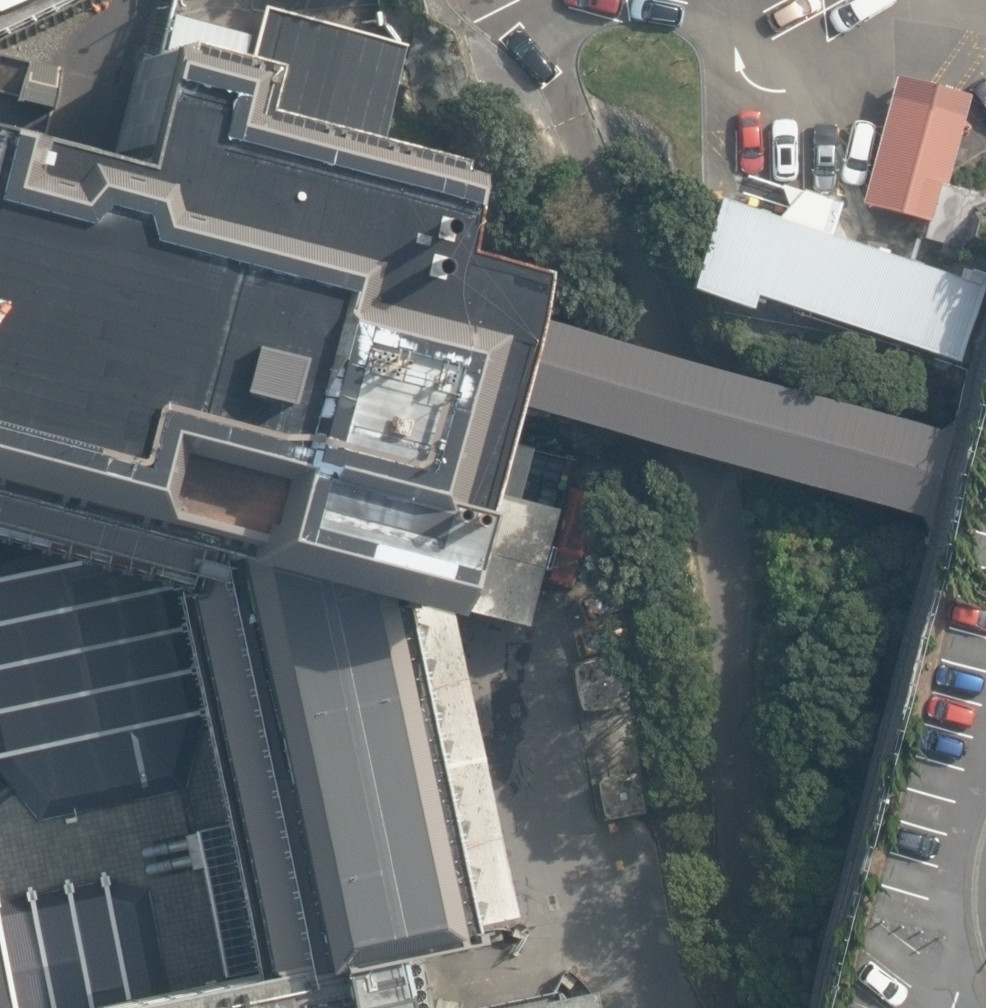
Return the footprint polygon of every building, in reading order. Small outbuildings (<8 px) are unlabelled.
[(264,5),(247,69),(252,70),(240,115),(382,151),(408,45),(264,5)] [(457,485),(476,413),(504,303),(510,278),(430,258),(450,181),(435,177),(438,166),(382,151),(240,115),(252,70),(247,69),(227,64),(159,46),(156,59),(143,55),(114,167),(41,149),(7,140),(0,138),(0,487),(216,543),(211,562),(383,606),(422,617),(426,602),(457,485)] [(7,140),(17,100),(51,110),(61,67),(0,52),(0,138),(7,140)] [(976,256),(985,220),(985,196),(945,185),(969,95),(896,75),(862,202),(925,219),(919,240),(976,256)] [(840,204),(797,190),(777,218),(717,198),(687,290),(749,310),(754,296),(958,364),(983,287),(829,237),(840,204)] [(523,308),(504,303),(476,413),(926,526),(949,435),(518,327),(523,308)] [(457,485),(426,602),(452,609),(526,629),(555,511),(457,485)] [(216,981),(271,970),(277,999),(318,989),(314,973),(374,958),(452,941),(450,931),(383,606),(211,562),(216,543),(0,487),(0,545),(156,587),(202,827),(184,831),(216,981)] [(216,981),(184,831),(202,827),(156,587),(0,545),(0,1007),(86,1007),(216,981)] [(422,617),(383,606),(450,931),(516,917),(452,609),(426,602),(422,617)] [(584,712),(630,703),(621,657),(575,666),(584,712)] [(603,819),(644,811),(636,772),(595,779),(603,819)] [(374,958),(314,973),(318,989),(277,999),(271,970),(216,981),(86,1007),(383,1007),(374,958)] [(586,991),(509,1007),(589,1007),(586,991)]
